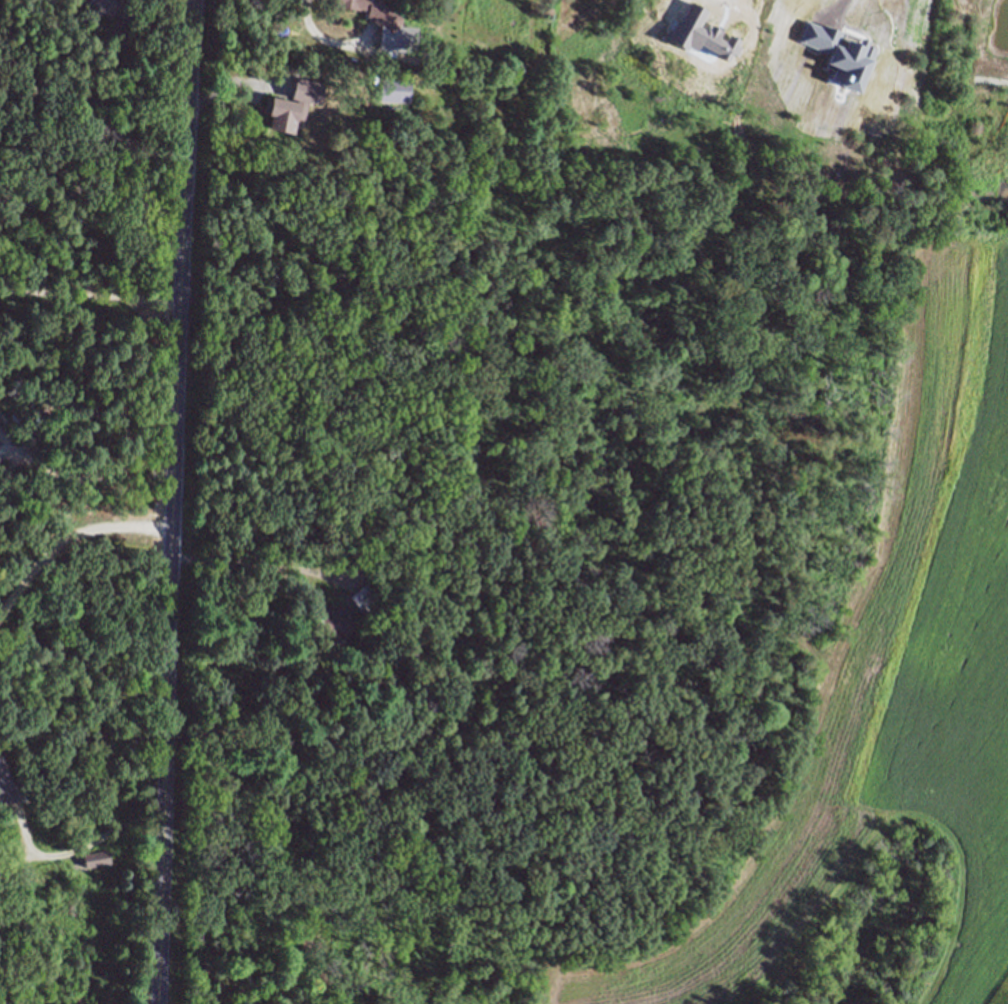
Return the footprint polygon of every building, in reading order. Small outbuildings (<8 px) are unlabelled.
[(330,9),(332,0),(374,0),(401,21),(400,29),(416,31),(414,55),(377,51),(380,28),(378,28),(366,18),(367,12),(359,11),(359,12),(358,12),(358,13),(330,9)] [(296,123),(295,124),(292,139),(290,139),(267,134),(270,120),(267,120),(268,117),(262,116),(265,100),(295,106),(296,104),(289,102),(294,80),(324,87),(319,109),(306,106),(302,124),(296,123)] [(348,598),(363,584),(377,600),(361,613),(348,598)] [(313,606),(348,606),(348,632),(312,631),(313,606)] [(1,791),(0,791),(0,759),(7,778),(12,776),(21,799),(6,805),(1,791)] [(82,855),(107,850),(110,863),(85,869),(82,855)]
